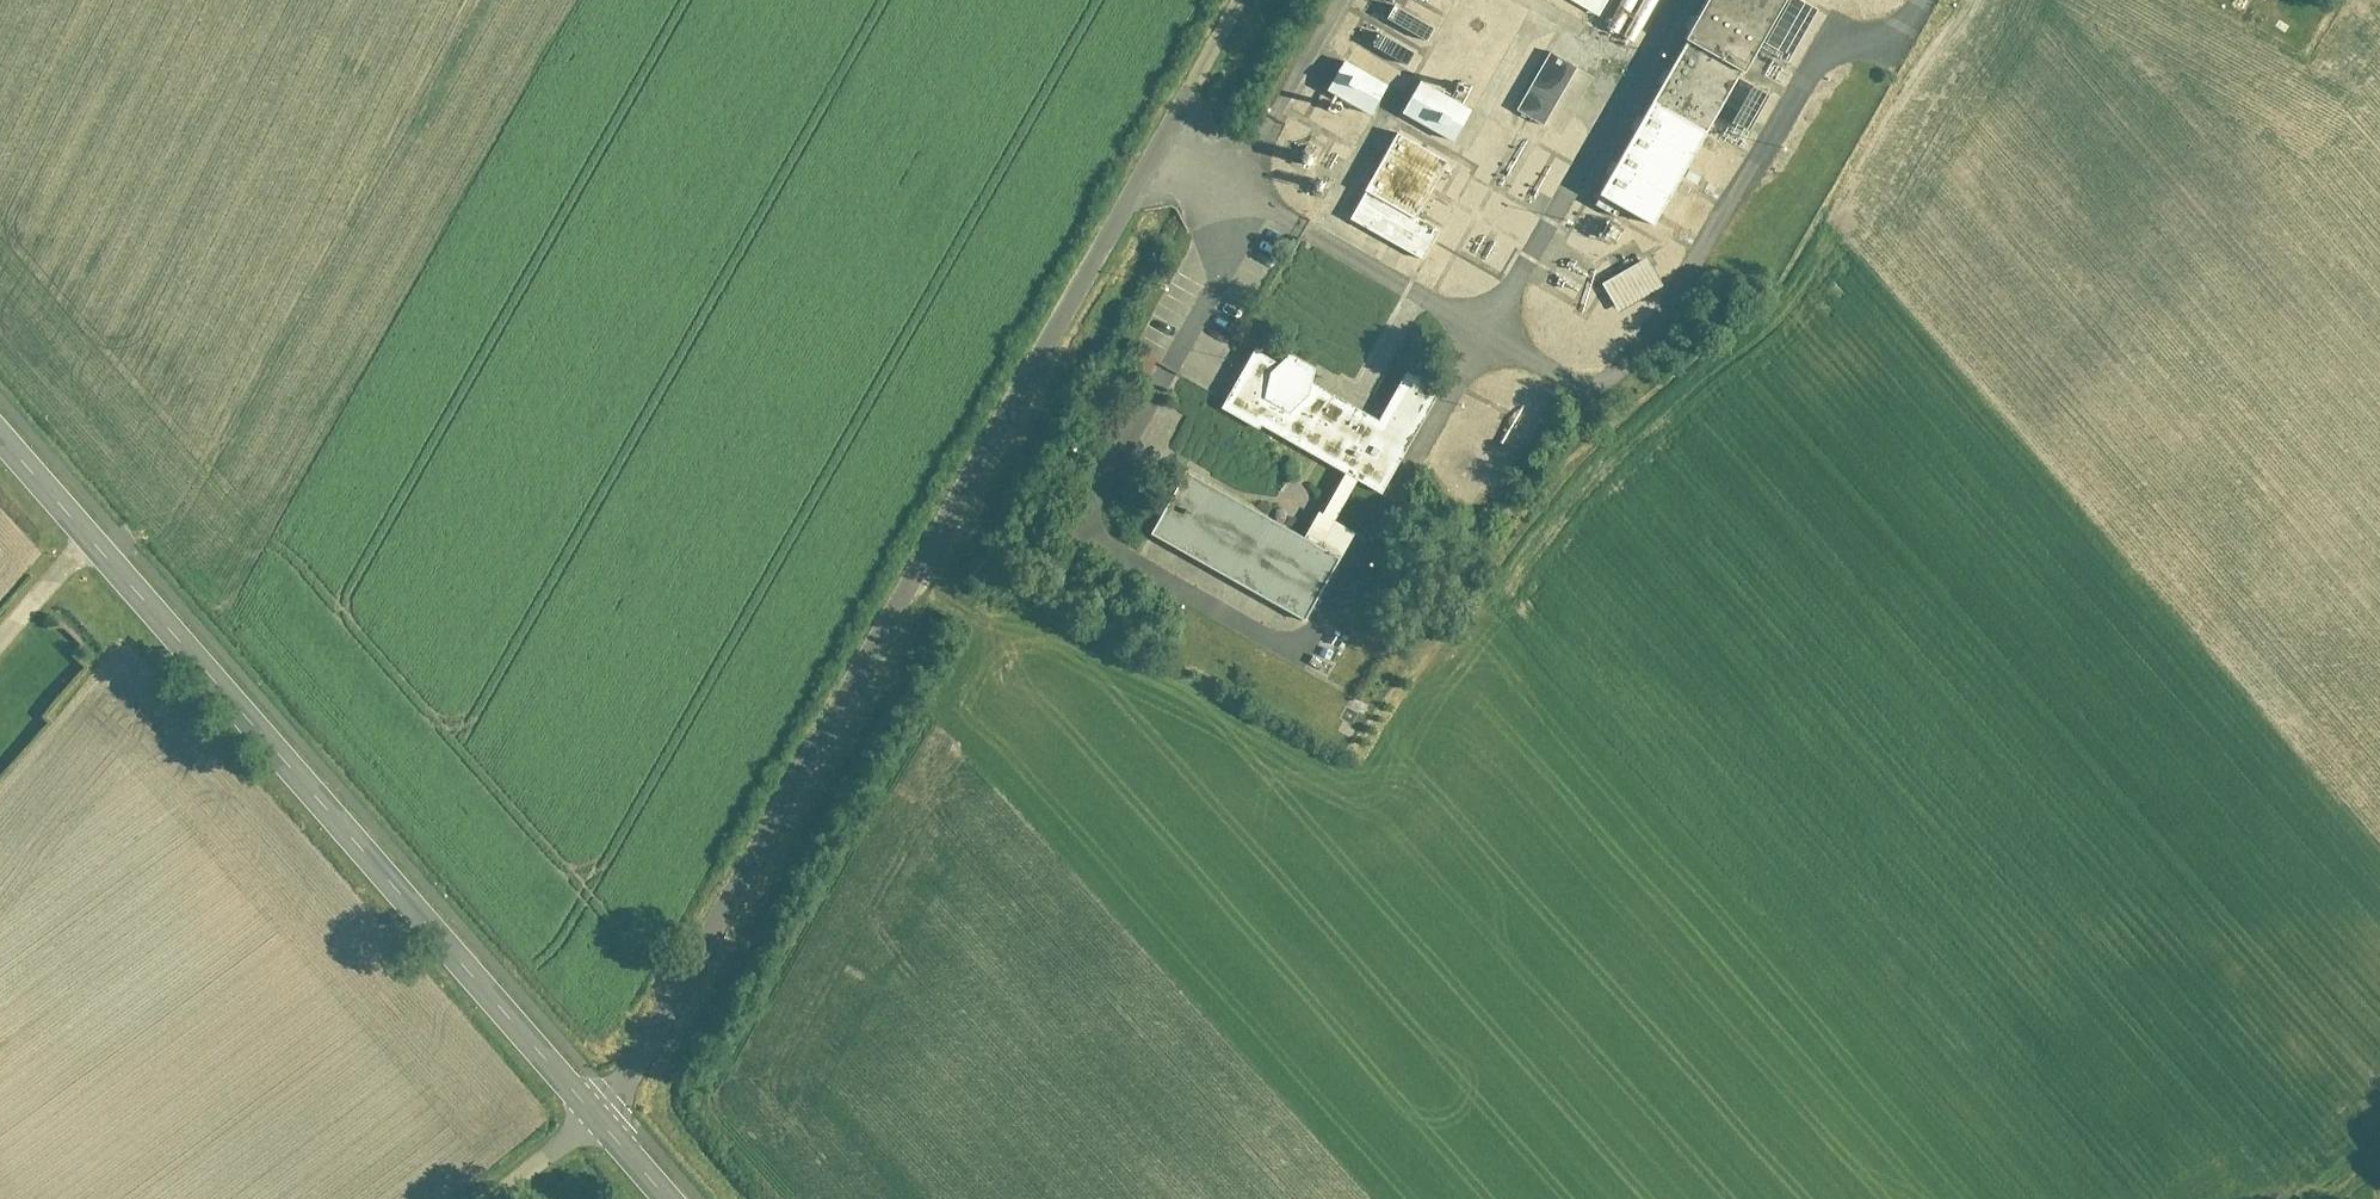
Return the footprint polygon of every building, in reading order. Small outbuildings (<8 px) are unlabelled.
[(1596,20),(1608,0),(1563,0),(1596,20)] [(1676,47),(1686,53),(1600,203),(1651,232),(1782,0),(1703,0),(1676,47)] [(1395,7),(1384,27),(1425,50),(1437,31),(1395,7)] [(1550,58),(1513,120),(1539,135),(1576,74),(1550,58)] [(1386,89),(1342,66),(1324,99),(1369,122),(1386,89)] [(1470,115),(1420,87),(1402,120),(1452,148),(1470,115)] [(1440,233),(1414,219),(1444,166),(1394,139),(1348,223),(1423,265),(1440,233)] [(1663,292),(1645,262),(1603,286),(1621,316),(1663,292)] [(1439,395),(1405,376),(1379,424),(1311,387),(1318,374),(1289,358),(1281,373),(1252,357),(1223,409),(1383,497),(1439,395)] [(1185,475),(1148,540),(1304,627),(1340,563),(1185,475)]
